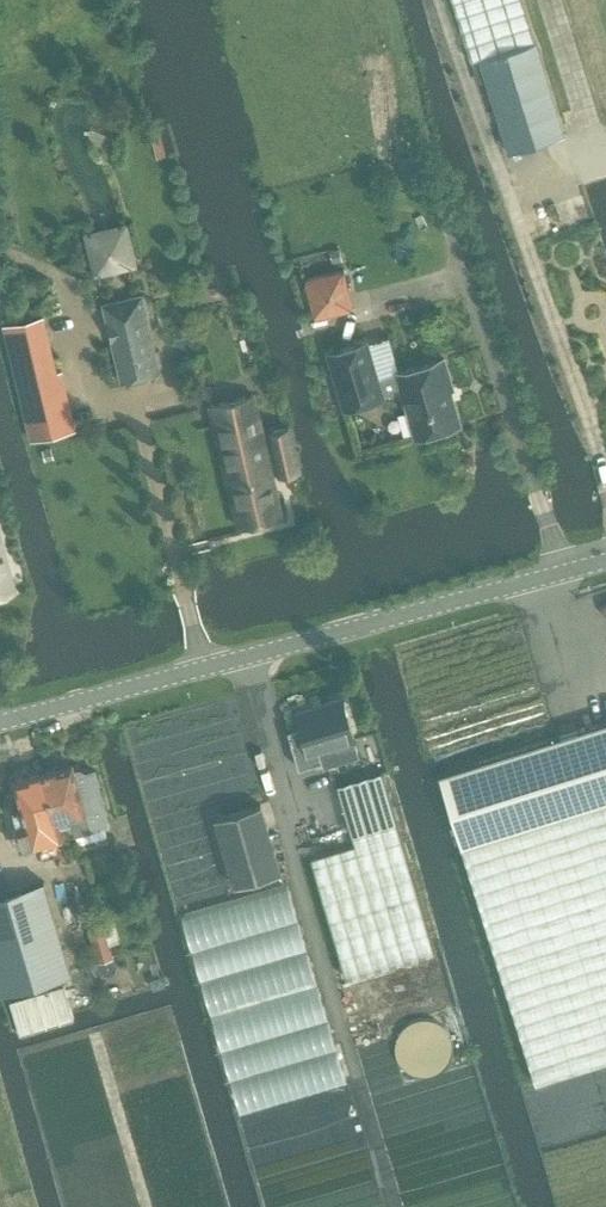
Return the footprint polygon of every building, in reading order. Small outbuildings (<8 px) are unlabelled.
[(481,57),(536,40),(524,0),(454,0),(472,60),(481,57)] [(536,40),(481,57),(495,102),(510,152),(524,147),(564,134),(555,103),(536,40)] [(342,261),(340,250),(331,252),(333,263),(342,261)] [(306,279),(314,317),(352,308),(343,270),(306,279)] [(145,302),(109,309),(126,383),(162,374),(145,302)] [(47,320),(9,329),(34,441),(77,431),(64,375),(60,376),(47,320)] [(366,341),(329,352),(345,407),(382,396),(377,378),(366,341)] [(385,398),(404,392),(416,436),(459,423),(449,389),(453,388),(445,359),(379,378),(385,398)] [(278,451),(271,452),(257,396),(213,407),(243,528),(286,517),(275,475),(282,473),(282,476),(303,471),(302,465),(293,429),(273,433),(278,451)] [(12,586),(0,545),(0,590),(12,586)] [(300,730),(287,734),(300,771),(324,762),(320,751),(355,739),(341,698),(294,714),(300,730)] [(440,774),(463,847),(537,1082),(605,1060),(605,721),(556,737),(440,774)] [(47,772),(43,773),(61,836),(63,836),(76,832),(104,825),(109,824),(94,770),(86,772),(79,768),(72,770),(71,765),(61,768),(58,769),(55,767),(48,769),(47,772)] [(336,784),(352,836),(397,822),(382,770),(336,784)] [(25,778),(16,780),(17,785),(20,797),(28,826),(17,829),(22,847),(61,836),(43,773),(40,774),(38,772),(30,774),(29,777),(25,778)] [(215,819),(235,887),(281,873),(261,805),(215,819)] [(397,822),(352,836),(354,844),(311,857),(346,977),(435,951),(397,822)] [(3,996),(72,977),(46,884),(0,897),(0,986),(3,996)] [(88,931),(98,962),(113,958),(104,927),(88,931)] [(64,984),(10,1000),(18,1029),(20,1034),(74,1017),(73,1014),(64,984)] [(457,1043),(456,1036),(454,1029),(451,1023),(447,1019),(443,1015),(437,1011),(425,1008),(416,1009),(411,1010),(404,1013),(400,1016),(395,1021),(391,1027),(389,1034),(388,1041),(388,1048),(390,1054),(392,1060),(396,1065),(402,1071),(408,1074),(420,1077),(426,1077),(433,1075),(440,1072),(445,1068),(449,1064),(453,1058),(456,1050),(457,1043)]
